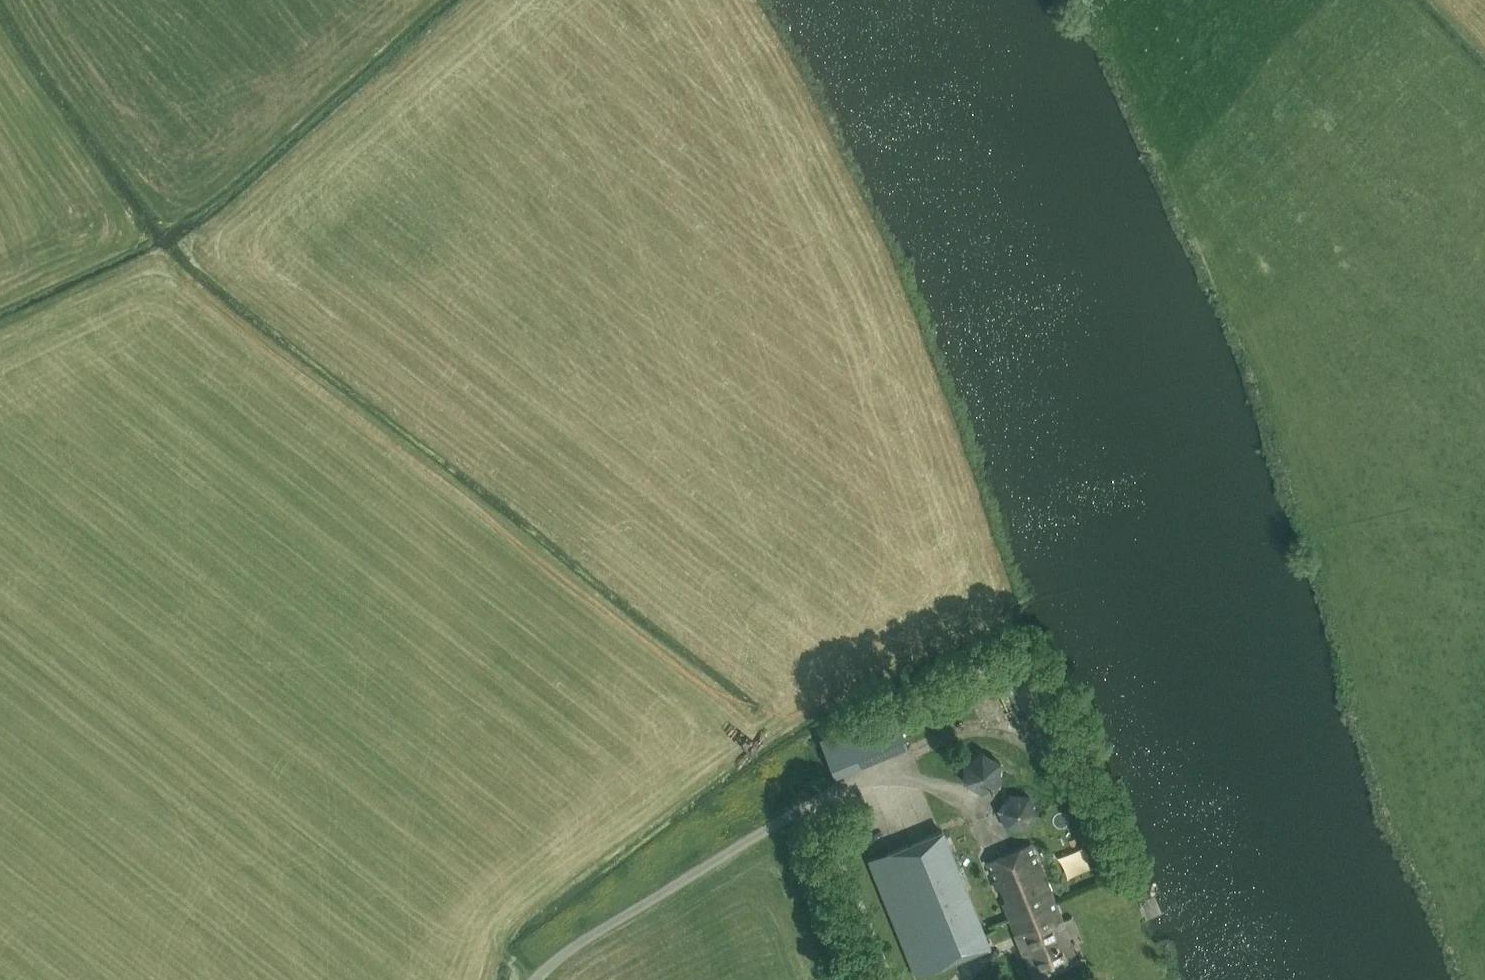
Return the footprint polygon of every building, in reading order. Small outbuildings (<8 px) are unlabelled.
[(893,710),(819,739),(834,776),(907,747),(893,710)] [(972,789),(998,781),(992,758),(965,765),(972,789)] [(1035,817),(1026,798),(999,810),(1008,830),(1035,817)] [(915,976),(987,947),(941,831),(868,860),(915,976)] [(1004,904),(1033,978),(1075,961),(1028,846),(987,863),(998,889),(1003,887),(1009,902),(1004,904)]
